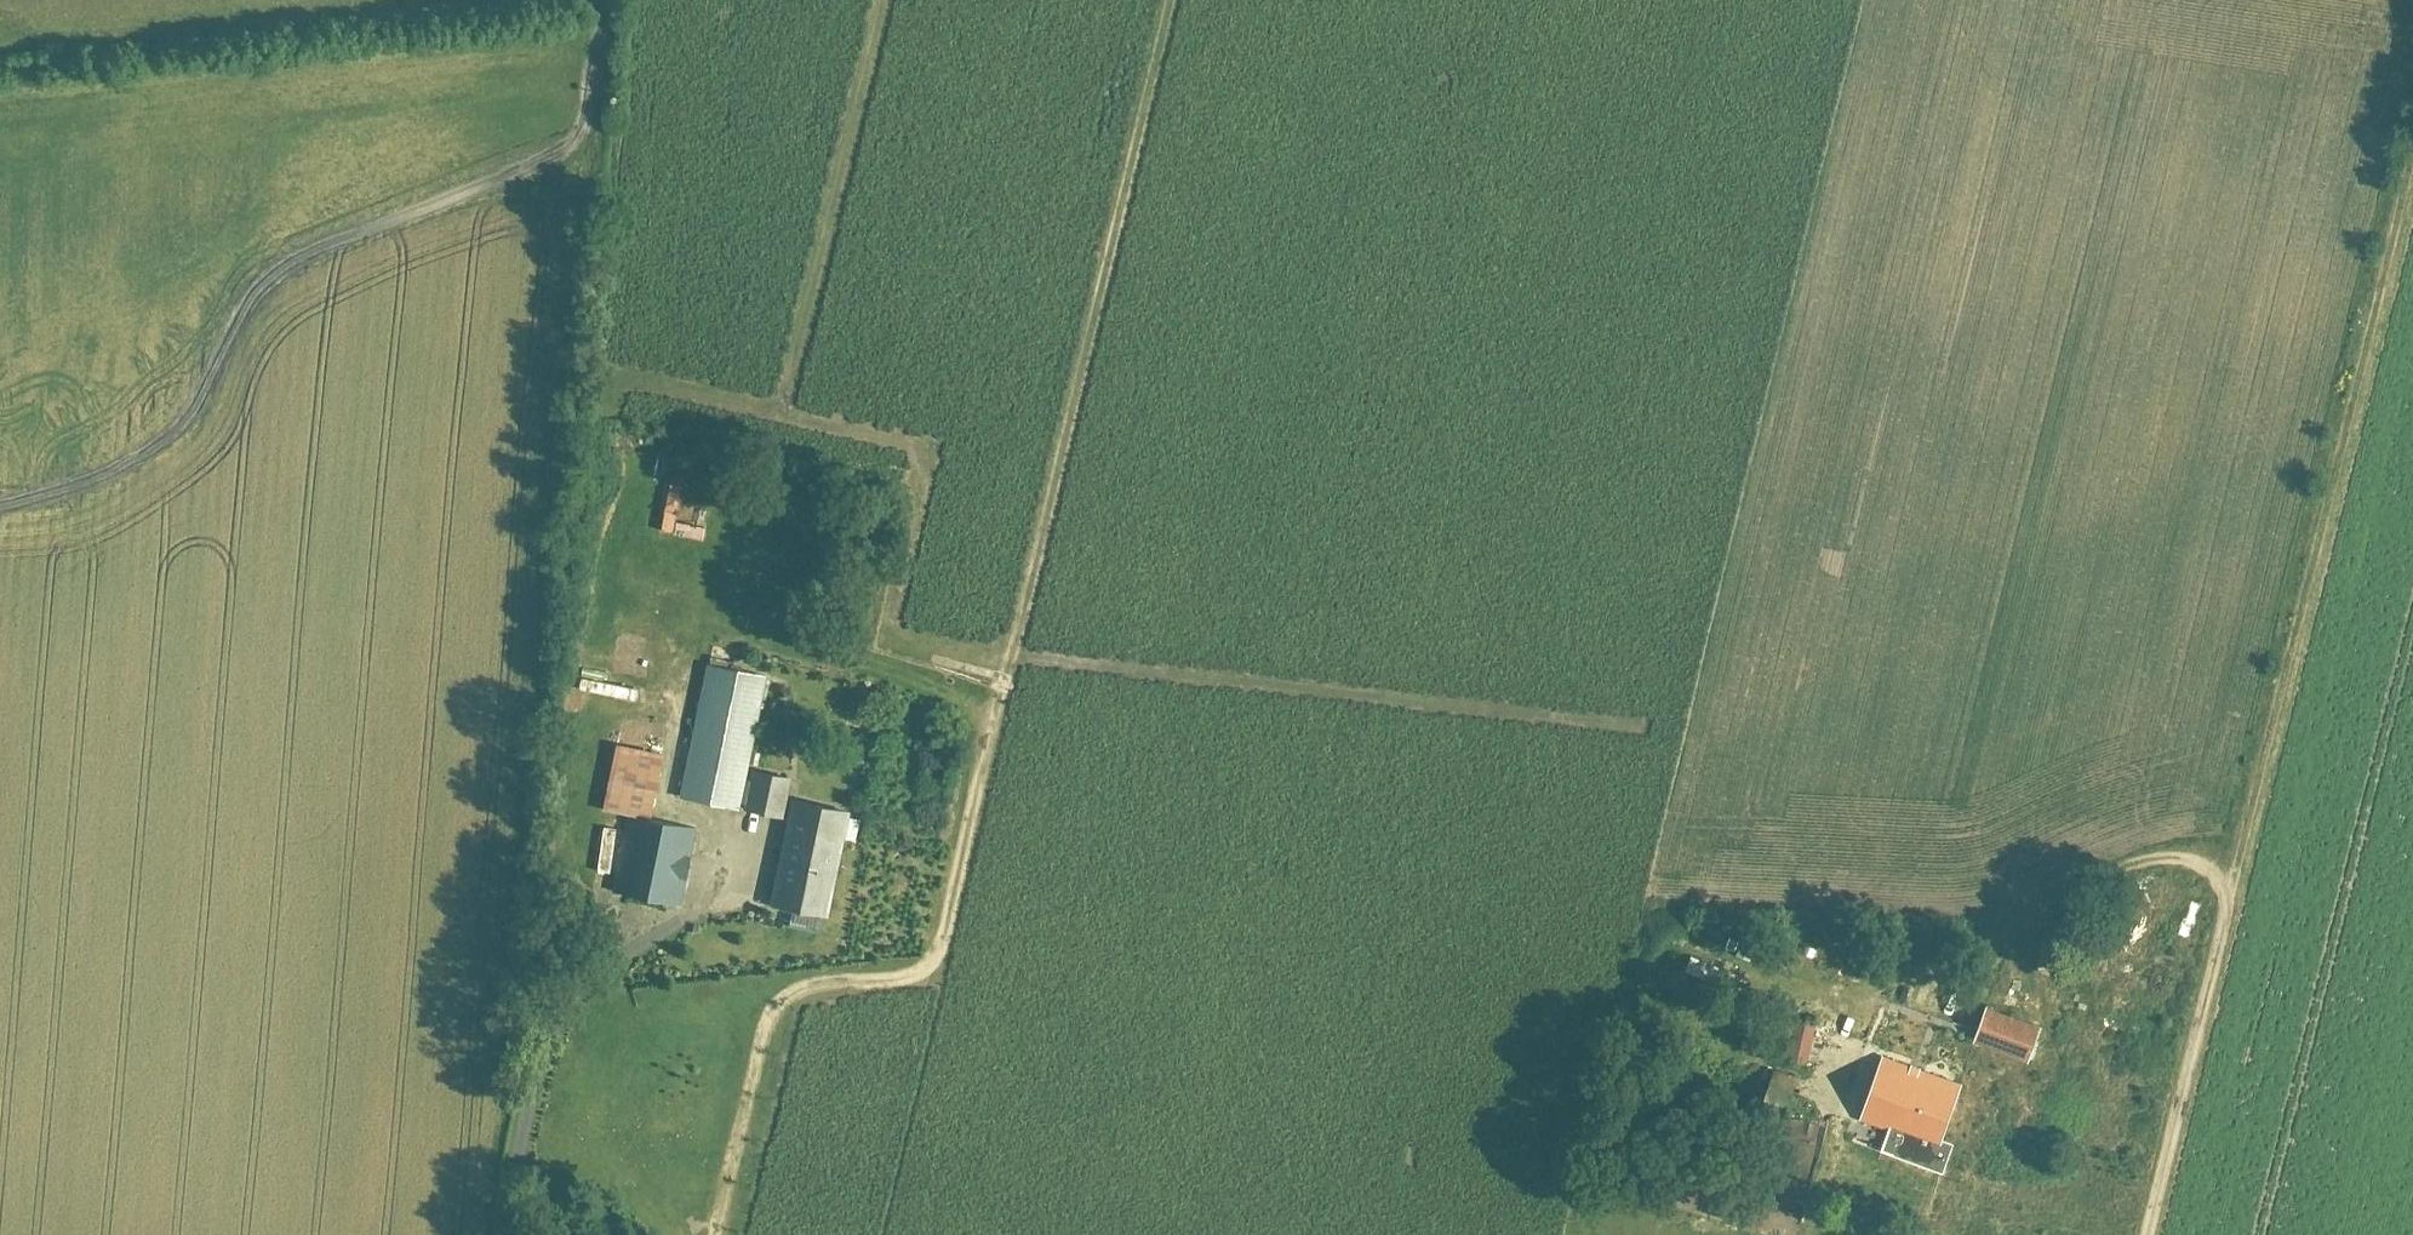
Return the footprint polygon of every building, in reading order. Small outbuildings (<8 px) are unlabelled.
[(714,672),(688,797),(730,806),(756,681),(714,672)] [(656,749),(607,746),(603,810),(652,814),(656,749)] [(745,813),(783,820),(791,773),(753,766),(745,813)] [(769,915),(826,927),(849,815),(792,804),(769,915)] [(614,898),(680,911),(696,831),(630,818),(614,898)] [(1979,1013),(1967,1048),(2022,1068),(2035,1033),(1979,1013)] [(1964,1136),(1944,1129),(1958,1087),(1873,1060),(1855,1117),(1893,1129),(1885,1151),(1952,1172),(1964,1136)]
